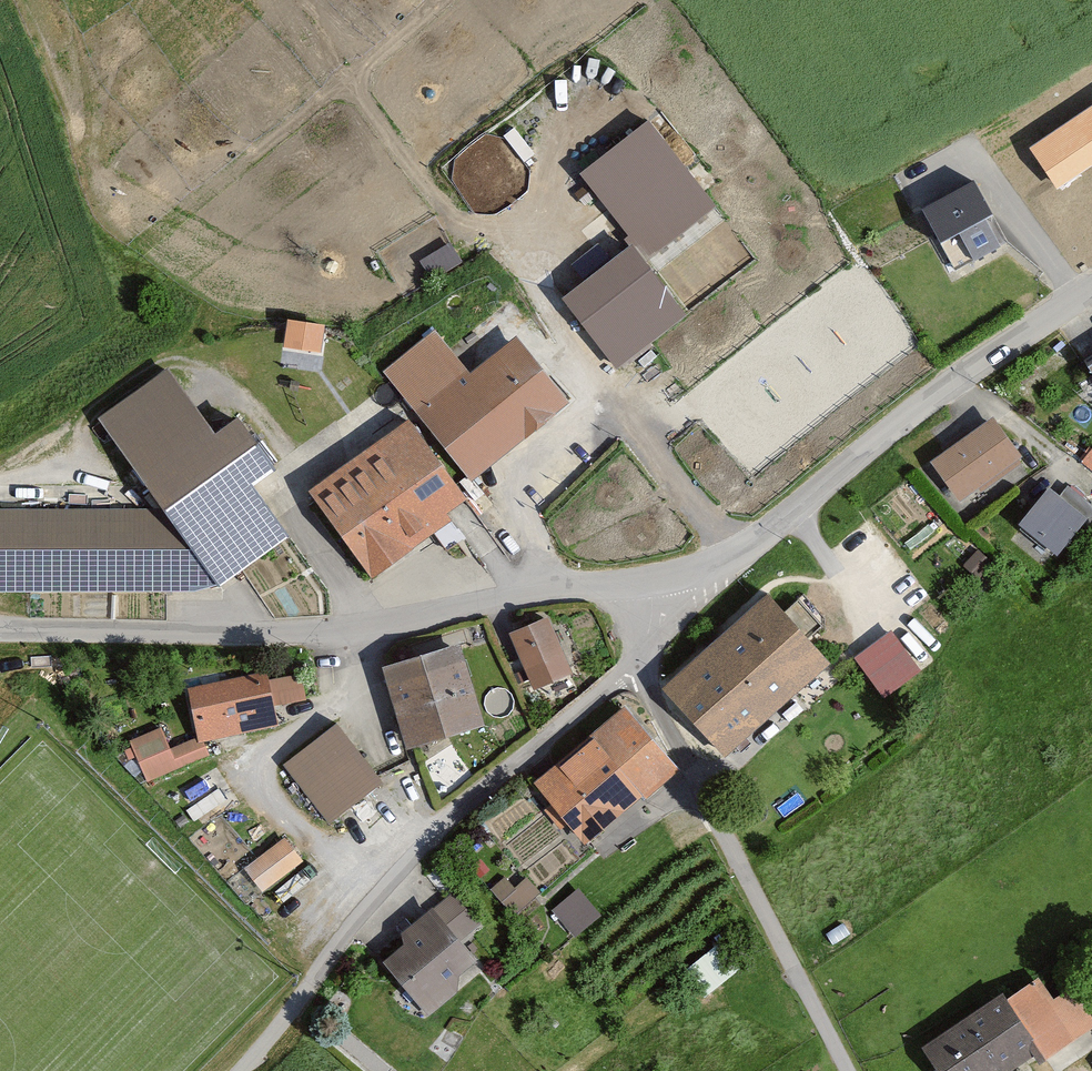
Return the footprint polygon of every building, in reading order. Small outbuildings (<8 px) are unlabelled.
[(1031,149),(1057,189),(1091,165),(1091,107),(1031,149)] [(578,169),(632,239),(645,255),(718,199),(651,112),(578,169)] [(978,173),(915,204),(934,243),(956,232),(972,263),(1013,242),(978,173)] [(450,237),(420,255),(432,274),(462,255),(450,237)] [(632,239),(560,295),(615,366),(688,310),(645,255),(632,239)] [(327,324),(286,317),(281,347),(322,354),(327,324)] [(410,407),(465,477),(566,398),(515,333),(469,369),(434,325),(379,368),(410,407)] [(171,360),(94,413),(160,507),(213,584),(287,533),(249,479),(272,463),(235,410),(215,424),(171,360)] [(410,407),(305,485),(368,569),(473,491),(465,477),(410,407)] [(1020,458),(993,415),(926,457),(953,500),(1020,458)] [(1090,444),(1079,461),(1091,470),(1091,445),(1090,444)] [(1089,514),(1048,481),(1019,517),(1060,550),(1089,514)] [(160,507),(0,507),(0,583),(213,584),(160,507)] [(770,588),(715,637),(775,704),(830,655),(770,588)] [(548,611),(507,627),(530,685),(571,668),(548,611)] [(854,651),(883,693),(923,665),(894,623),(854,651)] [(459,639),(380,661),(404,744),(482,721),(459,639)] [(756,718),(694,648),(658,680),(720,750),(756,718)] [(302,657),(183,679),(193,733),(194,736),(203,733),(275,721),(271,700),(309,693),(302,657)] [(676,766),(620,698),(528,773),(584,841),(676,766)] [(337,717),(281,759),(327,818),(382,775),(337,717)] [(194,736),(193,733),(169,742),(162,723),(124,736),(142,783),(212,757),(203,733),(194,736)] [(302,860),(284,833),(241,862),(259,889),(302,860)] [(511,886),(499,872),(484,885),(510,916),(535,894),(521,877),(511,886)] [(574,884),(548,905),(572,935),(598,913),(574,884)] [(477,924),(450,887),(396,926),(405,939),(383,956),(423,1009),(482,966),(460,936),(477,924)] [(709,986),(736,962),(716,939),(689,964),(709,986)] [(925,1039),(945,1070),(1004,1070),(1031,1054),(1039,1067),(1091,1033),(1091,1023),(1071,990),(1051,1003),(1031,971),(925,1039)]
